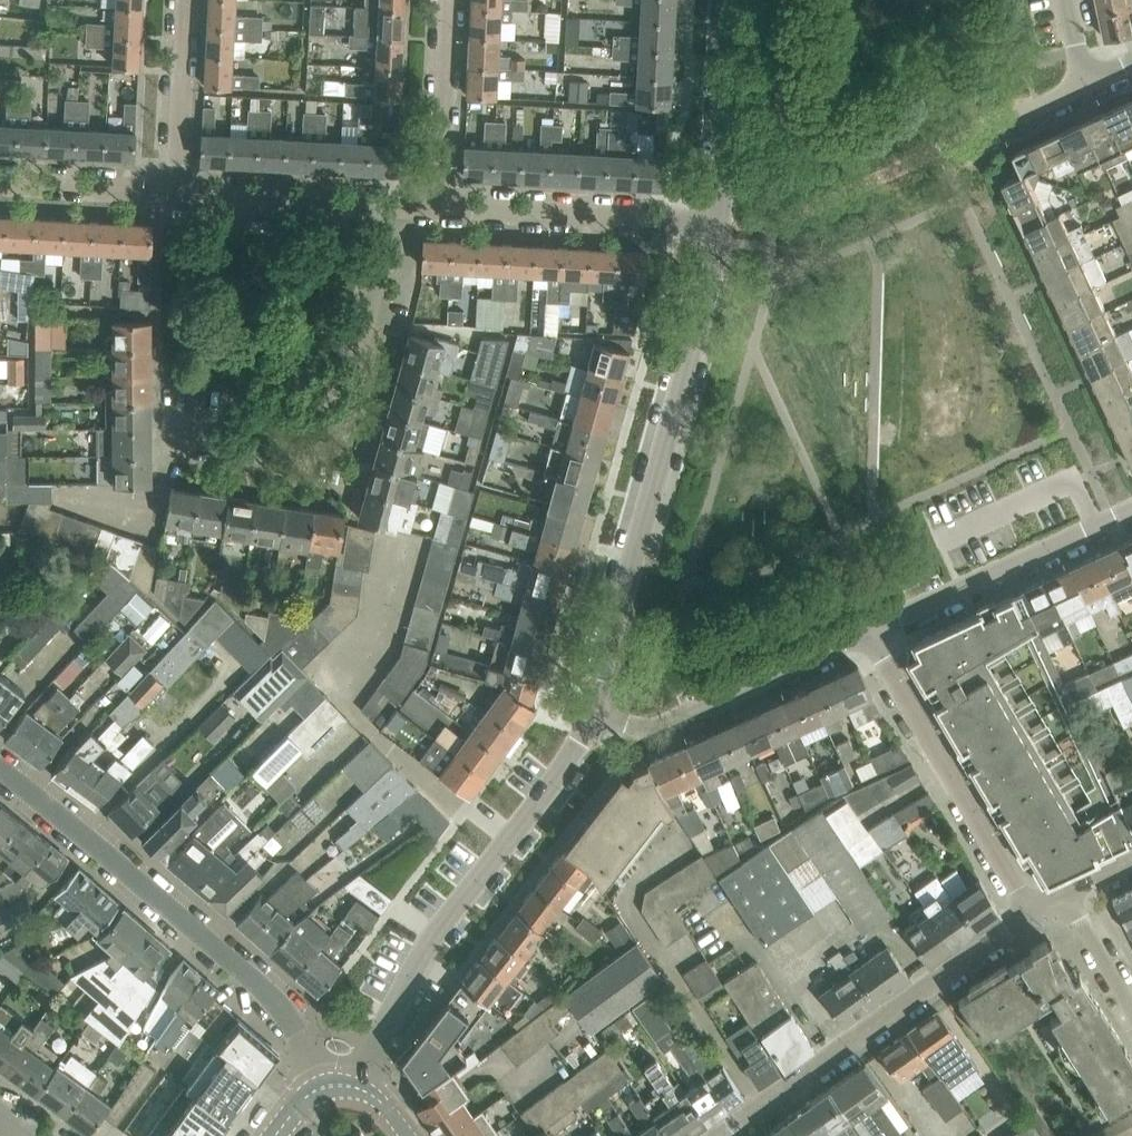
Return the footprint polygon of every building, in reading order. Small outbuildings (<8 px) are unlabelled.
[(143,0),(101,0),(101,6),(116,7),(142,8),(143,0)] [(208,26),(234,28),(262,29),(263,16),(234,15),(235,0),(209,0),(208,26)] [(405,8),(406,0),(365,0),(365,6),(405,8)] [(472,7),(529,11),(530,0),(526,0),(473,0),(472,7)] [(616,2),(643,4),(642,20),(673,22),(674,0),(616,0),(616,2)] [(1101,11),(1131,5),(1131,0),(1098,0),(1101,11)] [(325,6),(311,5),(310,33),(323,34),(325,6)] [(1101,11),(1106,39),(1131,34),(1131,5),(1101,11)] [(353,35),(404,38),(405,8),(365,6),(355,6),(353,35)] [(88,23),(87,35),(114,36),(141,38),(142,8),(116,7),(115,24),(88,23)] [(529,11),(472,7),(471,36),(499,38),(500,19),(528,21),(529,11)] [(546,11),(545,40),(546,40),(558,41),(560,12),(546,11)] [(581,42),(582,16),(570,15),(569,32),(570,32),(569,42),(581,42)] [(641,37),(614,35),(613,46),(628,47),(640,48),(671,49),(673,22),(642,20),(641,37)] [(208,26),(207,56),(232,57),(232,56),(233,40),(246,41),(261,42),(262,29),(234,28),(208,26)] [(264,29),(264,37),(277,38),(277,30),(264,29)] [(87,35),(86,46),(114,48),(113,66),(139,67),(141,38),(114,36),(87,35)] [(350,35),(349,46),(363,47),(363,48),(377,48),(376,66),(402,68),(404,38),(353,35),(350,35)] [(471,36),(469,65),(525,68),(525,58),(511,57),(511,56),(498,55),(499,38),(471,36)] [(45,58),(46,48),(0,44),(0,54),(45,58)] [(640,59),(639,76),(669,77),(671,49),(640,48),(628,47),(613,46),(612,57),(640,59)] [(207,56),(205,85),(231,86),(259,88),(260,76),(231,75),(232,57),(207,56)] [(546,56),(545,69),(557,70),(557,57),(546,56)] [(469,65),(468,95),(495,96),(496,77),(524,78),(525,68),(469,65)] [(347,94),(347,95),(401,98),(402,68),(376,66),(375,84),(347,83),(347,94)] [(545,69),(545,81),(556,81),(557,70),(545,69)] [(669,92),(669,77),(639,76),(638,93),(611,91),(611,103),(668,106),(669,92)] [(322,80),(321,92),(347,94),(347,85),(347,83),(347,81),(322,80)] [(47,127),(46,152),(75,154),(77,128),(78,100),(79,87),(68,86),(66,128),(47,127)] [(599,91),(598,102),(611,103),(611,91),(599,91)] [(229,162),(257,164),(260,97),(249,96),(247,137),(230,136),(229,162)] [(17,151),(18,125),(20,97),(8,97),(7,125),(0,124),(0,150),(17,151)] [(18,125),(17,151),(46,152),(47,127),(29,126),(31,98),(20,97),(18,125)] [(257,164),(285,166),(286,139),(269,138),(272,97),(260,97),(257,164)] [(286,139),(285,166),(313,167),(316,115),(316,100),(305,99),(304,114),(303,140),(286,139)] [(77,128),(75,154),(105,156),(106,130),(88,129),(89,101),(78,100),(77,128)] [(1107,110),(1124,148),(1131,145),(1131,108),(1129,100),(1107,110)] [(342,142),(341,169),(369,170),(373,103),(362,102),(361,125),(343,124),(342,142)] [(106,130),(105,156),(134,157),(137,103),(126,103),(124,131),(106,130)] [(397,172),(398,145),(399,131),(380,130),(382,103),(373,103),(369,170),(397,172)] [(201,161),(229,162),(230,136),(212,135),(213,107),(204,107),(201,161)] [(1107,110),(1085,120),(1103,159),(1107,169),(1129,158),(1124,148),(1107,110)] [(313,167),(341,169),(342,142),(325,141),(327,115),(316,115),(313,167)] [(465,147),(463,175),(492,177),(494,149),(495,119),(486,119),(484,148),(465,147)] [(494,149),(492,177),(521,178),(522,151),(504,150),(505,120),(495,119),(494,149)] [(1080,169),(1103,159),(1085,120),(1063,131),(1073,153),(1080,169)] [(513,121),(513,137),(523,137),(524,121),(516,121),(513,121)] [(521,178),(549,180),(551,152),(552,139),(552,123),(542,122),(541,152),(522,151),(521,178)] [(552,123),(552,139),(562,139),(563,123),(552,123)] [(579,154),(578,182),(606,183),(608,155),(610,125),(600,125),(598,155),(579,154)] [(608,155),(606,183),(635,185),(637,157),(637,151),(637,141),(619,140),(620,126),(610,125),(608,155)] [(637,157),(635,185),(664,186),(665,158),(667,129),(657,128),(656,142),(655,158),(650,157),(637,157)] [(1063,131),(1016,153),(1019,161),(1016,169),(1038,178),(1042,167),(1054,162),(1073,153),(1063,131)] [(549,180),(578,182),(579,154),(551,152),(549,180)] [(1013,178),(1005,182),(1027,229),(1049,219),(1049,218),(1035,188),(1038,178),(1016,169),(1013,178)] [(1119,193),(1124,205),(1131,201),(1131,187),(1119,193)] [(1066,189),(1063,198),(1071,201),(1074,192),(1066,189)] [(1124,205),(1117,208),(1121,215),(1131,210),(1131,201),(1124,205)] [(1119,230),(1131,224),(1131,210),(1121,215),(1113,219),(1119,230)] [(1027,229),(1038,253),(1085,232),(1081,224),(1069,230),(1061,213),(1049,218),(1049,219),(1027,229)] [(31,246),(32,219),(2,217),(0,244),(31,246)] [(32,219),(31,246),(35,246),(35,258),(34,273),(35,273),(45,274),(45,261),(46,247),(61,248),(62,220),(32,219)] [(89,276),(92,222),(62,220),(61,248),(80,249),(78,275),(89,276)] [(121,251),(122,224),(92,222),(89,276),(100,276),(102,250),(121,251)] [(150,267),(151,253),(153,225),(122,224),(121,251),(139,252),(137,290),(119,289),(118,308),(151,310),(150,267)] [(1124,242),(1131,238),(1131,224),(1119,230),(1124,242)] [(1038,253),(1049,278),(1083,262),(1096,256),(1085,232),(1038,253)] [(419,293),(412,322),(447,324),(449,297),(450,268),(452,242),(424,240),(422,267),(439,268),(438,281),(440,281),(440,294),(419,293)] [(450,268),(449,297),(458,298),(459,280),(459,269),(478,270),(480,243),(452,242),(450,268)] [(503,327),(504,300),(507,245),(480,243),(478,270),(497,271),(496,300),(477,299),(475,326),(503,327)] [(534,273),(535,246),(507,245),(504,300),(513,301),(515,272),(534,273)] [(534,273),(533,286),(552,287),(551,303),(560,303),(563,248),(535,246),(534,273)] [(589,276),(591,249),(563,248),(560,303),(569,304),(570,287),(589,288),(589,276)] [(591,249),(589,276),(608,277),(607,306),(615,306),(616,306),(617,277),(619,251),(591,249)] [(617,277),(616,306),(627,307),(628,290),(629,278),(645,279),(647,253),(647,252),(619,251),(617,277)] [(1083,262),(1049,278),(1061,302),(1095,286),(1107,280),(1096,256),(1083,262)] [(22,257),(21,271),(34,273),(35,258),(22,257)] [(0,269),(0,287),(19,289),(18,319),(27,318),(29,318),(30,309),(33,291),(35,273),(34,273),(21,271),(0,268),(0,269)] [(1061,302),(1072,326),(1106,310),(1095,286),(1061,302)] [(614,329),(635,330),(641,307),(627,307),(616,306),(615,306),(614,329)] [(1072,326),(1083,351),(1118,334),(1106,310),(1072,326)] [(36,317),(36,348),(51,348),(51,317),(36,317)] [(106,348),(113,348),(151,348),(151,321),(113,321),(113,335),(106,335),(106,348)] [(1083,351),(1094,375),(1129,359),(1131,357),(1131,334),(1130,329),(1118,334),(1083,351)] [(409,334),(402,360),(440,371),(450,374),(458,343),(435,336),(434,341),(409,334)] [(526,351),(531,335),(518,334),(514,348),(524,351),(526,351)] [(27,340),(10,338),(10,353),(27,353),(27,340)] [(478,350),(504,359),(510,339),(482,338),(478,350)] [(594,341),(586,368),(621,378),(630,347),(632,339),(595,338),(594,341)] [(51,374),(51,348),(36,348),(36,375),(51,374)] [(106,374),(113,374),(151,374),(151,348),(113,348),(113,362),(106,362),(106,374)] [(506,375),(511,376),(516,378),(524,351),(514,348),(506,375)] [(478,350),(470,379),(497,387),(504,359),(478,350)] [(25,375),(25,356),(12,356),(12,357),(12,375),(25,375)] [(1105,399),(1131,387),(1131,366),(1129,359),(1094,375),(1105,399)] [(402,360),(395,386),(439,398),(442,385),(436,384),(440,371),(402,360)] [(549,387),(565,392),(579,395),(614,405),(621,378),(586,368),(570,364),(566,379),(552,375),(549,387)] [(51,401),(51,374),(36,375),(36,401),(42,401),(51,401)] [(106,401),(151,401),(151,374),(113,374),(113,388),(106,388),(106,401)] [(530,382),(516,378),(511,376),(503,403),(517,407),(523,385),(529,387),(530,382)] [(478,402),(476,409),(489,413),(497,387),(470,379),(466,393),(476,396),(475,401),(478,402)] [(435,410),(439,398),(395,386),(388,412),(421,421),(424,414),(423,414),(424,407),(435,410)] [(1106,399),(1117,423),(1131,416),(1131,387),(1106,399)] [(558,418),(572,422),(606,432),(614,405),(579,395),(565,392),(558,418)] [(36,414),(14,414),(14,429),(20,429),(44,428),(44,414),(42,414),(42,401),(36,401),(36,414)] [(106,428),(151,428),(151,401),(106,401),(106,414),(106,428)] [(471,428),(484,432),(489,413),(476,409),(471,428)] [(550,445),(564,449),(599,458),(606,432),(572,422),(558,418),(530,410),(527,420),(555,428),(550,445)] [(388,412),(381,438),(423,450),(440,455),(447,428),(421,421),(388,412)] [(1128,448),(1131,446),(1131,416),(1117,423),(1128,448)] [(107,456),(151,456),(151,428),(106,428),(98,428),(98,456),(107,456)] [(7,429),(7,430),(7,454),(7,456),(20,456),(20,429),(14,429),(7,429)] [(511,434),(496,429),(488,456),(493,458),(503,461),(511,434)] [(420,460),(423,450),(381,438),(374,464),(416,475),(426,466),(420,460)] [(465,462),(475,465),(481,444),(471,441),(465,462)] [(543,472),(557,476),(591,485),(599,458),(564,449),(550,445),(543,472)] [(107,456),(98,456),(98,484),(152,484),(151,456),(107,456)] [(493,458),(492,464),(512,470),(514,464),(503,461),(493,458)] [(374,464),(366,490),(418,504),(419,502),(415,501),(419,486),(413,485),(416,475),(374,464)] [(540,481),(543,472),(514,464),(512,470),(512,473),(540,481)] [(453,469),(449,484),(456,486),(459,486),(468,489),(473,472),(463,470),(463,472),(453,469)] [(583,516),(591,485),(557,476),(549,503),(548,507),(583,516)] [(52,484),(7,485),(7,501),(27,501),(52,501),(52,484)] [(456,486),(448,513),(453,514),(466,518),(473,494),(467,492),(468,489),(459,486),(456,486)] [(168,509),(164,531),(175,533),(174,538),(192,541),(193,535),(200,491),(176,488),(171,487),(168,509)] [(411,531),(418,504),(366,490),(359,517),(411,531)] [(221,535),(222,535),(228,496),(200,491),(193,535),(204,536),(206,527),(222,530),(221,535)] [(251,539),(257,500),(228,496),(222,535),(251,539)] [(285,505),(257,500),(251,539),(279,545),(285,505)] [(52,501),(27,501),(17,531),(35,530),(53,537),(62,512),(49,507),(52,502),(52,501)] [(309,550),(315,510),(286,505),(285,505),(279,545),(309,550)] [(508,526),(511,527),(540,535),(575,545),(583,516),(548,507),(544,521),(531,517),(529,522),(510,517),(508,526)] [(344,514),(316,510),(315,510),(309,550),(306,566),(321,568),(324,548),(338,550),(343,522),(344,514)] [(441,511),(433,538),(446,541),(459,545),(466,518),(453,514),(448,513),(441,511)] [(76,517),(62,512),(53,537),(67,542),(76,517)] [(494,522),(490,521),(471,516),(469,525),(492,531),(494,522)] [(67,542),(79,547),(88,522),(76,517),(67,542)] [(79,547),(93,552),(102,527),(88,522),(79,547)] [(348,523),(345,540),(373,545),(375,530),(348,523)] [(115,532),(102,527),(93,552),(103,555),(102,556),(105,559),(115,532)] [(536,549),(533,562),(567,571),(575,545),(540,535),(511,527),(507,541),(536,549)] [(115,532),(105,559),(117,570),(128,536),(115,532)] [(142,541),(128,536),(117,570),(129,581),(129,579),(142,541)] [(455,559),(459,545),(446,541),(433,538),(429,552),(455,559)] [(1116,546),(1131,579),(1131,538),(1116,546)] [(345,540),(343,553),(371,558),(373,545),(345,540)] [(156,604),(149,597),(158,546),(142,541),(129,579),(129,581),(137,589),(155,605),(156,604)] [(1092,557),(1107,589),(1113,602),(1114,601),(1117,600),(1131,593),(1131,579),(1116,546),(1092,557)] [(451,573),(455,559),(429,552),(425,565),(451,573)] [(343,553),(341,567),(363,570),(369,571),(371,558),(343,553)] [(117,570),(105,559),(102,556),(88,572),(108,591),(74,628),(89,641),(120,607),(137,589),(129,581),(117,570)] [(1086,560),(1067,568),(1082,600),(1088,612),(1088,613),(1106,605),(1110,615),(1119,612),(1114,601),(1113,602),(1107,589),(1092,557),(1086,560)] [(567,571),(533,562),(521,558),(518,570),(478,559),(477,563),(460,558),(456,570),(477,576),(560,599),(567,571)] [(425,565),(422,579),(447,586),(451,573),(425,565)] [(179,567),(177,578),(184,579),(186,568),(179,567)] [(336,567),(334,578),(361,583),(363,570),(341,567),(336,567)] [(1067,568),(1044,579),(1071,638),(1081,634),(1080,631),(1074,618),(1088,612),(1082,600),(1067,568)] [(177,578),(157,576),(155,593),(178,616),(180,618),(184,594),(182,594),(184,579),(177,578)] [(522,602),(518,615),(552,625),(560,599),(477,576),(475,583),(493,588),(491,594),(522,602)] [(334,578),(331,592),(360,597),(361,583),(334,578)] [(444,599),(447,586),(422,579),(418,592),(444,599)] [(1044,579),(1020,590),(1021,592),(1041,634),(1056,627),(1063,642),(1071,638),(1044,579)] [(220,593),(239,613),(243,586),(221,583),(220,590),(220,593)] [(28,661),(86,597),(75,587),(64,599),(54,610),(44,622),(18,652),(28,661)] [(155,605),(137,589),(120,607),(138,624),(155,605)] [(0,591),(0,608),(9,596),(1,590),(0,591)] [(358,614),(360,597),(331,592),(330,601),(350,621),(358,614)] [(418,592),(415,604),(440,611),(444,599),(418,592)] [(1111,851),(1131,841),(1131,827),(1115,790),(1107,772),(1082,719),(1072,699),(1064,683),(1041,634),(1021,592),(994,604),(997,611),(983,618),(980,611),(913,643),(918,654),(908,660),(937,708),(961,749),(967,746),(977,762),(971,766),(991,800),(997,797),(1007,813),(1001,816),(1021,851),(1027,847),(1047,881),(1096,858),(1093,852),(1108,845),(1111,851)] [(185,621),(205,598),(184,594),(180,618),(185,621)] [(185,632),(119,702),(135,716),(147,709),(216,637),(234,618),(216,599),(185,632)] [(329,603),(321,610),(341,630),(350,621),(330,601),(329,603)] [(437,622),(440,611),(415,604),(411,615),(437,622)] [(37,622),(15,606),(6,617),(29,634),(37,622)] [(163,655),(185,629),(158,606),(136,632),(163,655)] [(291,638),(301,629),(304,626),(298,618),(298,614),(269,609),(268,614),(264,638),(259,644),(269,655),(271,657),(281,647),(291,638)] [(264,638),(268,614),(246,610),(246,614),(245,618),(264,638)] [(331,639),(341,630),(321,610),(311,619),(331,639)] [(411,615),(408,628),(433,635),(437,622),(411,615)] [(498,637),(545,650),(552,625),(518,615),(515,625),(503,622),(501,628),(485,623),(482,633),(498,637)] [(301,629),(321,649),(331,639),(311,619),(304,626),(301,629)] [(429,649),(433,635),(408,628),(404,642),(429,649)] [(311,658),(321,649),(301,629),(291,638),(311,658)] [(128,632),(105,657),(123,674),(147,649),(128,632)] [(498,637),(491,665),(537,678),(545,650),(498,637)] [(311,658),(291,638),(281,647),(301,667),(311,658)] [(425,664),(429,649),(404,642),(400,654),(420,671),(425,664)] [(84,646),(56,676),(65,685),(93,655),(84,646)] [(301,667),(281,647),(271,657),(269,655),(251,672),(235,688),(263,718),(308,675),(301,667)] [(434,649),(430,662),(504,682),(531,701),(537,678),(491,665),(447,653),(434,649)] [(1117,659),(1122,671),(1131,667),(1131,652),(1117,659)] [(400,654),(384,676),(405,692),(420,671),(400,654)] [(535,704),(531,701),(504,682),(430,662),(429,666),(421,678),(468,696),(484,708),(515,731),(535,704)] [(858,665),(832,677),(847,709),(855,726),(882,713),(872,697),(858,665)] [(1092,685),(1110,677),(1104,665),(1087,673),(1092,685)] [(1094,690),(1092,685),(1087,673),(1064,683),(1072,699),(1094,690)] [(1122,678),(1131,699),(1131,673),(1122,678)] [(24,692),(0,674),(0,724),(24,692)] [(405,692),(384,676),(377,687),(397,703),(405,692)] [(808,688),(823,720),(829,732),(844,726),(838,713),(847,709),(832,677),(808,688)] [(413,688),(469,729),(500,752),(515,731),(484,708),(468,696),(421,678),(413,688)] [(1072,699),(1082,719),(1114,704),(1124,726),(1131,722),(1131,699),(1122,678),(1095,690),(1072,699)] [(4,737),(23,752),(45,723),(68,697),(57,687),(34,713),(26,708),(4,737)] [(390,713),(395,705),(397,703),(377,687),(369,698),(390,713)] [(399,708),(454,749),(454,750),(484,773),(500,752),(469,729),(413,688),(399,708)] [(808,688),(784,699),(799,731),(823,720),(808,688)] [(310,754),(347,718),(326,695),(288,732),(249,770),(280,801),(290,791),(296,785),(281,770),(304,748),(310,754)] [(79,707),(68,697),(45,723),(23,752),(41,765),(63,735),(57,731),(79,707)] [(361,709),(378,726),(379,728),(390,713),(369,698),(361,709)] [(784,699),(759,710),(774,743),(782,759),(806,748),(799,731),(784,699)] [(222,705),(212,715),(224,727),(234,718),(222,705)] [(390,713),(379,728),(469,793),(484,773),(454,750),(454,749),(399,708),(395,705),(390,713)] [(750,754),(774,743),(759,710),(735,721),(750,754)] [(118,728),(122,724),(115,718),(97,735),(91,730),(51,773),(66,784),(94,755),(119,730),(118,728)] [(735,721),(710,732),(726,765),(750,754),(735,721)] [(119,730),(94,755),(66,784),(96,806),(119,781),(133,767),(154,746),(143,734),(124,752),(118,746),(127,737),(119,730)] [(710,732),(685,744),(700,777),(702,776),(715,803),(724,799),(717,784),(722,781),(717,769),(726,765),(710,732)] [(835,745),(840,756),(854,750),(849,738),(835,745)] [(364,789),(392,763),(370,740),(369,741),(343,767),(364,789)] [(878,771),(909,758),(900,743),(871,756),(878,771)] [(677,788),(700,777),(685,744),(647,761),(648,762),(663,794),(673,810),(674,810),(677,815),(686,809),(677,788)] [(142,839),(142,840),(160,855),(160,854),(163,857),(174,846),(171,844),(198,817),(193,812),(204,801),(207,803),(214,796),(216,794),(224,786),(229,790),(244,774),(226,756),(211,772),(200,782),(142,839)] [(765,761),(756,766),(763,780),(771,776),(765,761)] [(622,774),(564,848),(590,868),(594,875),(602,887),(662,809),(668,814),(673,810),(663,794),(648,762),(632,769),(634,770),(628,779),(622,774)] [(392,763),(364,789),(346,806),(358,819),(336,837),(343,848),(389,812),(418,790),(392,763)] [(896,790),(919,776),(911,763),(887,774),(896,790)] [(844,765),(820,776),(822,782),(828,794),(852,783),(844,765)] [(1115,790),(1131,827),(1131,782),(1128,784),(1120,766),(1107,772),(1115,790)] [(128,791),(109,810),(110,811),(110,810),(113,813),(118,818),(132,832),(156,809),(156,808),(172,792),(150,770),(134,785),(128,791)] [(740,773),(731,777),(738,792),(747,787),(740,773)] [(857,813),(882,798),(871,781),(870,781),(843,793),(846,798),(857,813)] [(828,794),(822,782),(798,793),(804,808),(828,794)] [(402,825),(413,815),(424,826),(436,838),(449,821),(418,790),(389,812),(402,825)] [(290,791),(280,801),(278,802),(288,812),(299,800),(290,791)] [(928,791),(893,812),(900,822),(909,817),(911,820),(936,805),(928,791)] [(313,795),(290,816),(304,831),(326,810),(313,795)] [(867,827),(857,813),(846,798),(827,811),(862,863),(883,848),(867,827)] [(20,818),(1,803),(0,805),(0,843),(20,818)] [(177,849),(174,846),(163,857),(166,860),(194,884),(231,847),(228,844),(246,826),(224,803),(221,806),(177,849)] [(823,806),(768,842),(787,869),(811,853),(838,894),(862,931),(892,912),(861,864),(862,864),(862,863),(827,811),(823,806)] [(687,811),(677,815),(691,835),(705,827),(696,807),(687,811)] [(867,827),(883,848),(907,832),(893,812),(867,827)] [(753,825),(759,838),(781,829),(775,815),(753,825)] [(20,818),(0,843),(0,866),(2,868),(10,858),(14,860),(18,854),(15,852),(21,844),(22,846),(25,842),(26,843),(35,830),(20,818)] [(50,843),(35,830),(26,843),(25,842),(22,846),(21,844),(15,852),(18,854),(14,860),(10,858),(2,868),(0,869),(0,880),(8,874),(15,880),(24,869),(25,870),(50,843)] [(231,847),(194,884),(207,895),(257,848),(268,838),(262,832),(260,834),(257,831),(236,852),(231,847)] [(749,835),(732,844),(740,861),(757,850),(749,835)] [(704,855),(718,877),(740,861),(731,842),(704,855)] [(763,846),(757,850),(740,861),(718,877),(763,944),(814,910),(787,869),(768,842),(763,846)] [(0,886),(0,890),(12,900),(32,876),(41,884),(58,871),(67,860),(69,858),(50,843),(25,870),(24,869),(15,880),(0,886)] [(257,848),(207,895),(225,911),(261,875),(253,867),(265,856),(257,848)] [(564,848),(551,865),(576,885),(583,890),(594,875),(590,868),(564,848)] [(702,854),(691,861),(706,884),(717,877),(718,877),(704,855),(702,854)] [(706,884),(691,861),(680,868),(695,891),(706,884)] [(535,885),(534,887),(559,907),(560,905),(576,885),(551,865),(535,885)] [(77,868),(55,893),(66,902),(55,914),(66,924),(100,885),(78,867),(77,868)] [(969,882),(952,895),(977,930),(1001,913),(973,867),(964,873),(969,882)] [(680,868),(669,875),(684,898),(695,891),(680,868)] [(236,921),(251,935),(275,905),(305,878),(297,869),(267,899),(260,893),(236,921)] [(935,872),(912,888),(922,903),(953,947),(977,930),(952,895),(935,872)] [(345,885),(353,892),(364,877),(360,874),(345,885)] [(684,898),(669,875),(657,883),(672,906),(684,898)] [(370,881),(364,877),(353,892),(359,896),(370,881)] [(275,905),(251,935),(268,949),(286,928),(287,929),(292,922),(307,911),(311,909),(302,901),(315,888),(305,878),(275,905)] [(359,896),(382,912),(392,898),(370,881),(359,896)] [(645,891),(644,899),(655,904),(661,913),(672,906),(657,883),(645,891)] [(100,885),(66,924),(79,935),(88,924),(96,931),(120,904),(100,885)] [(533,889),(516,911),(541,930),(558,908),(559,907),(534,887),(533,889)] [(1131,889),(1113,899),(1131,938),(1131,890),(1131,889)] [(27,898),(6,908),(14,923),(34,912),(27,898)] [(356,899),(347,912),(370,929),(379,916),(356,899)] [(655,904),(644,899),(642,908),(666,944),(676,937),(661,913),(655,904)] [(929,964),(953,947),(922,903),(909,912),(915,921),(904,929),(929,964)] [(672,906),(661,913),(676,937),(688,929),(672,906)] [(124,907),(110,924),(98,937),(113,949),(106,957),(106,958),(118,968),(130,953),(135,953),(139,948),(138,944),(148,932),(143,927),(145,925),(124,907)] [(0,912),(0,930),(14,923),(6,908),(0,912)] [(307,911),(292,922),(287,929),(286,928),(268,949),(283,962),(306,934),(319,921),(307,911)] [(516,911),(497,935),(524,957),(529,960),(537,950),(532,946),(543,932),(541,930),(516,911)] [(575,927),(584,934),(593,923),(583,916),(575,927)] [(620,920),(608,928),(622,948),(634,939),(620,920)] [(306,934),(283,962),(295,973),(331,936),(333,933),(326,927),(319,921),(306,934)] [(602,930),(593,923),(584,934),(593,942),(602,930)] [(331,936),(295,973),(318,992),(341,965),(331,957),(343,943),(351,933),(339,924),(333,933),(331,936)] [(106,958),(73,975),(101,999),(85,1017),(90,1021),(104,1031),(118,1042),(119,1043),(157,979),(148,972),(157,961),(170,947),(156,935),(154,937),(148,932),(138,944),(139,948),(135,953),(130,953),(118,968),(106,958)] [(497,935),(480,956),(514,983),(531,962),(529,960),(524,957),(497,935)] [(580,981),(568,990),(545,1008),(543,1009),(553,1022),(573,1006),(592,1031),(645,991),(663,978),(635,940),(580,981)] [(1131,1095),(1131,1057),(1079,973),(1074,976),(1051,941),(1048,943),(1046,940),(1030,949),(1032,953),(1008,968),(1006,965),(969,988),(971,991),(958,1000),(982,1037),(997,1027),(1000,1032),(1057,997),(1064,1008),(1050,1017),(1108,1110),(1131,1095)] [(21,942),(1,952),(24,970),(33,966),(21,942)] [(887,946),(854,969),(877,1001),(910,977),(908,975),(887,946)] [(829,958),(837,969),(848,961),(840,950),(829,958)] [(1,952),(0,952),(0,970),(16,982),(24,970),(1,952)] [(480,956),(460,982),(488,1004),(491,1000),(505,1011),(522,989),(514,983),(480,956)] [(707,957),(695,966),(710,989),(722,981),(710,962),(707,957)] [(170,974),(143,1027),(157,1036),(178,1007),(176,1005),(202,974),(184,959),(170,974)] [(723,982),(727,988),(749,1020),(747,1021),(758,1037),(762,1034),(784,1067),(813,1047),(756,960),(746,966),(723,982)] [(33,966),(24,970),(55,993),(65,982),(41,962),(33,966)] [(683,973),(698,996),(710,989),(695,966),(683,973)] [(843,1025),(877,1001),(854,969),(820,994),(843,1025)] [(568,990),(580,981),(570,973),(561,985),(568,990)] [(192,1018),(213,996),(219,989),(202,974),(176,1005),(178,1007),(157,1036),(155,1039),(166,1047),(170,1043),(174,1046),(191,1024),(194,1021),(192,1018)] [(648,995),(655,1005),(673,992),(663,978),(645,991),(648,995)] [(727,988),(723,982),(722,981),(710,989),(698,996),(703,1004),(727,988)] [(412,1045),(402,1058),(422,1087),(452,1066),(466,1056),(457,1043),(488,1004),(460,982),(412,1045)] [(648,995),(631,1008),(639,1019),(654,1040),(671,1028),(670,1026),(660,1013),(655,1005),(648,995)] [(222,1004),(213,996),(192,1018),(194,1021),(191,1024),(200,1031),(222,1004)] [(532,1018),(543,1009),(545,1008),(535,1000),(523,1014),(530,1019),(532,1018)] [(222,1004),(200,1031),(209,1039),(232,1013),(222,1004)] [(3,1069),(34,1027),(7,1007),(1,1015),(2,1016),(0,1019),(0,1067),(3,1069)] [(612,1022),(620,1033),(639,1019),(631,1008),(612,1022)] [(560,1031),(553,1022),(543,1009),(532,1018),(549,1039),(560,1031)] [(937,1010),(908,1031),(946,1085),(974,1065),(976,1064),(937,1010)] [(34,1027),(3,1069),(36,1093),(56,1066),(51,1063),(57,1054),(42,1042),(49,1032),(54,1026),(41,1017),(34,1027)] [(538,1047),(549,1039),(532,1018),(530,1019),(522,1026),(538,1047)] [(277,1052),(239,1019),(216,1045),(259,1080),(279,1053),(277,1052)] [(97,1043),(104,1032),(89,1021),(82,1031),(97,1043)] [(743,1064),(757,1084),(758,1085),(780,1071),(757,1037),(758,1037),(747,1021),(725,1036),(741,1059),(747,1055),(750,1059),(743,1064)] [(620,1033),(612,1022),(599,1032),(607,1043),(620,1033)] [(183,1053),(200,1031),(191,1024),(174,1046),(183,1053)] [(522,1026),(511,1034),(528,1055),(538,1047),(522,1026)] [(183,1053),(171,1069),(190,1084),(187,1088),(230,1119),(259,1080),(216,1045),(209,1039),(200,1031),(183,1053)] [(908,1031),(878,1052),(899,1082),(922,1065),(932,1080),(922,1087),(945,1118),(961,1106),(946,1085),(908,1031)] [(517,1064),(528,1055),(511,1034),(500,1043),(517,1064)] [(692,1037),(682,1044),(727,1108),(744,1096),(742,1093),(723,1065),(717,1069),(715,1070),(692,1037)] [(680,1041),(671,1047),(697,1085),(690,1090),(687,1092),(708,1121),(711,1119),(727,1108),(682,1044),(680,1041)] [(118,1042),(107,1056),(118,1064),(129,1050),(119,1043),(118,1042)] [(610,1077),(620,1070),(621,1069),(606,1049),(595,1057),(610,1077)] [(466,1056),(452,1066),(459,1075),(480,1058),(475,1050),(466,1056)] [(66,1060),(62,1057),(56,1066),(36,1093),(64,1114),(85,1085),(95,1072),(71,1054),(66,1060)] [(610,1077),(595,1057),(585,1065),(600,1085),(610,1077)] [(655,1058),(644,1066),(657,1085),(692,1133),(707,1122),(708,1121),(687,1092),(686,1092),(679,1082),(675,1085),(655,1058)] [(142,1059),(105,1116),(116,1125),(144,1087),(157,1069),(142,1059)] [(864,1062),(846,1075),(889,1135),(895,1135),(900,1132),(899,1130),(879,1102),(887,1096),(888,1096),(864,1062)] [(600,1085),(585,1065),(574,1073),(589,1093),(600,1085)] [(459,1075),(452,1066),(422,1087),(429,1097),(417,1105),(426,1118),(459,1095),(468,1088),(459,1075)] [(611,1077),(600,1085),(607,1095),(629,1080),(627,1077),(621,1069),(620,1070),(611,1077)] [(95,1072),(85,1085),(64,1114),(88,1132),(102,1114),(110,1104),(97,1095),(107,1081),(95,1072)] [(589,1093),(574,1073),(563,1081),(578,1101),(579,1100),(589,1093)] [(846,1075),(828,1088),(849,1119),(851,1121),(860,1114),(876,1135),(889,1135),(846,1075)] [(1078,1079),(1071,1084),(1073,1088),(1080,1084),(1078,1079)] [(563,1081),(552,1089),(567,1109),(571,1107),(578,1101),(563,1081)] [(589,1093),(579,1100),(581,1102),(585,1108),(587,1110),(599,1101),(607,1095),(601,1087),(600,1085),(589,1093)] [(691,1133),(657,1085),(652,1090),(655,1094),(644,1103),(667,1135),(687,1135),(691,1133)] [(187,1088),(185,1086),(148,1135),(216,1135),(226,1123),(227,1124),(230,1119),(187,1088)] [(810,1100),(835,1135),(850,1135),(841,1124),(849,1119),(828,1088),(810,1100)] [(552,1089),(542,1097),(557,1117),(558,1116),(567,1109),(552,1089)] [(459,1095),(426,1118),(438,1135),(445,1135),(473,1116),(459,1095)] [(636,1135),(667,1135),(644,1103),(639,1096),(634,1099),(629,1103),(645,1127),(635,1134),(636,1135)] [(557,1117),(542,1097),(531,1105),(546,1125),(557,1117)] [(788,1117),(801,1135),(835,1135),(810,1100),(788,1117)] [(531,1105),(520,1113),(535,1133),(545,1126),(546,1125),(531,1105)] [(635,1134),(615,1106),(607,1112),(604,1114),(608,1118),(620,1135),(636,1135),(635,1134)] [(1029,1119),(1041,1111),(1036,1106),(1025,1113),(1029,1119)] [(567,1109),(558,1116),(564,1125),(578,1116),(571,1107),(567,1109)] [(445,1135),(488,1135),(497,1130),(483,1110),(473,1116),(445,1135)] [(1041,1111),(1029,1119),(1030,1120),(1034,1125),(1045,1117),(1041,1111)] [(1119,1118),(1124,1127),(1131,1124),(1126,1115),(1119,1118)] [(546,1125),(545,1126),(551,1135),(564,1125),(558,1116),(557,1117),(546,1125)] [(766,1132),(768,1135),(801,1135),(788,1117),(766,1132)] [(1034,1125),(1038,1131),(1049,1123),(1045,1117),(1034,1125)] [(1119,1118),(1113,1122),(1118,1131),(1124,1127),(1119,1118)] [(1008,1135),(1041,1135),(1038,1131),(1034,1125),(1030,1120),(1008,1135)] [(1118,1131),(1113,1122),(1107,1125),(1112,1134),(1118,1131)] [(1053,1129),(1049,1123),(1038,1131),(1041,1135),(1043,1135),(1053,1129)] [(1105,1135),(1109,1135),(1112,1134),(1107,1125),(1101,1129),(1105,1135)] [(599,1128),(590,1134),(591,1135),(605,1135),(599,1128)]
